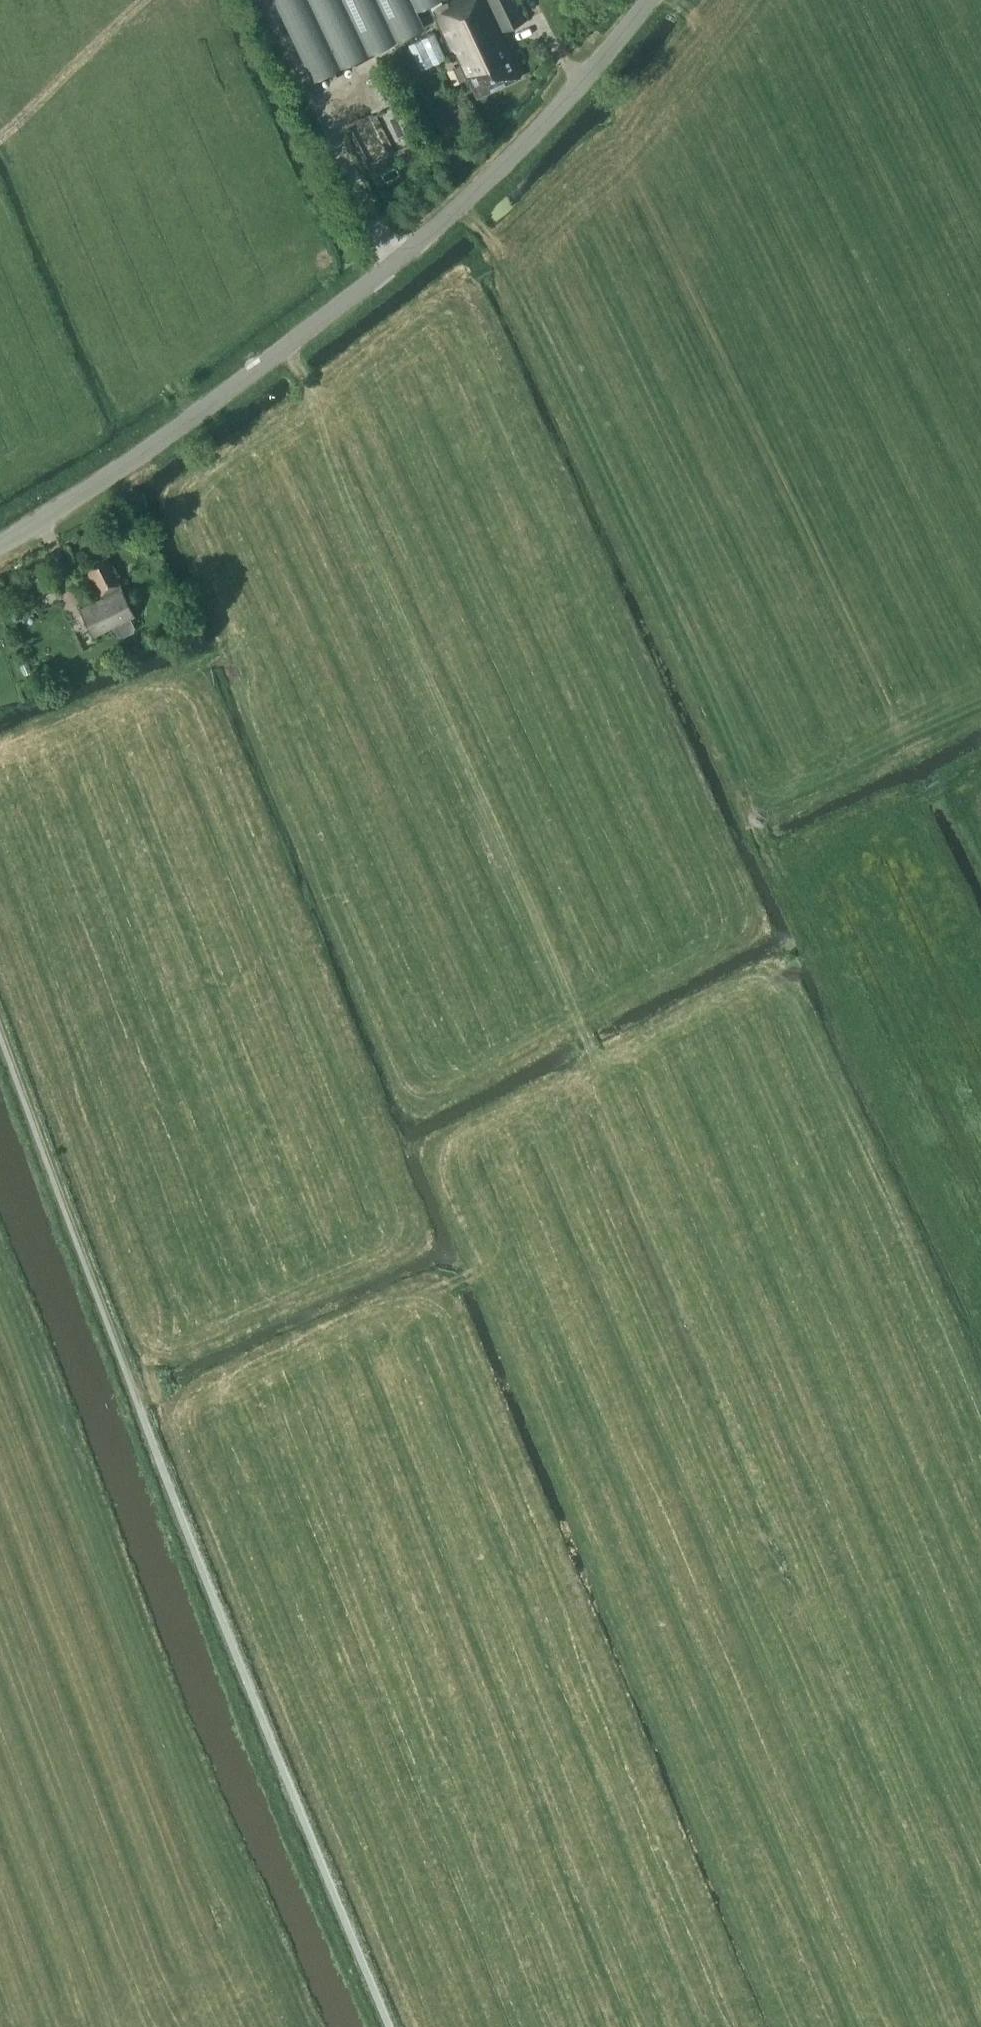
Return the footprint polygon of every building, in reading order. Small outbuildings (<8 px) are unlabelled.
[(314,74),(414,27),(402,3),(408,0),(279,0),(314,74)] [(477,95),(519,75),(510,56),(514,54),(501,27),(524,17),(516,0),(451,0),(432,9),(463,77),(468,75),(477,95)] [(117,632),(122,633),(133,628),(134,624),(131,617),(135,614),(108,558),(86,568),(98,593),(103,591),(105,596),(81,608),(94,634),(114,625),(117,632)] [(48,583),(43,572),(30,577),(35,589),(48,583)]
